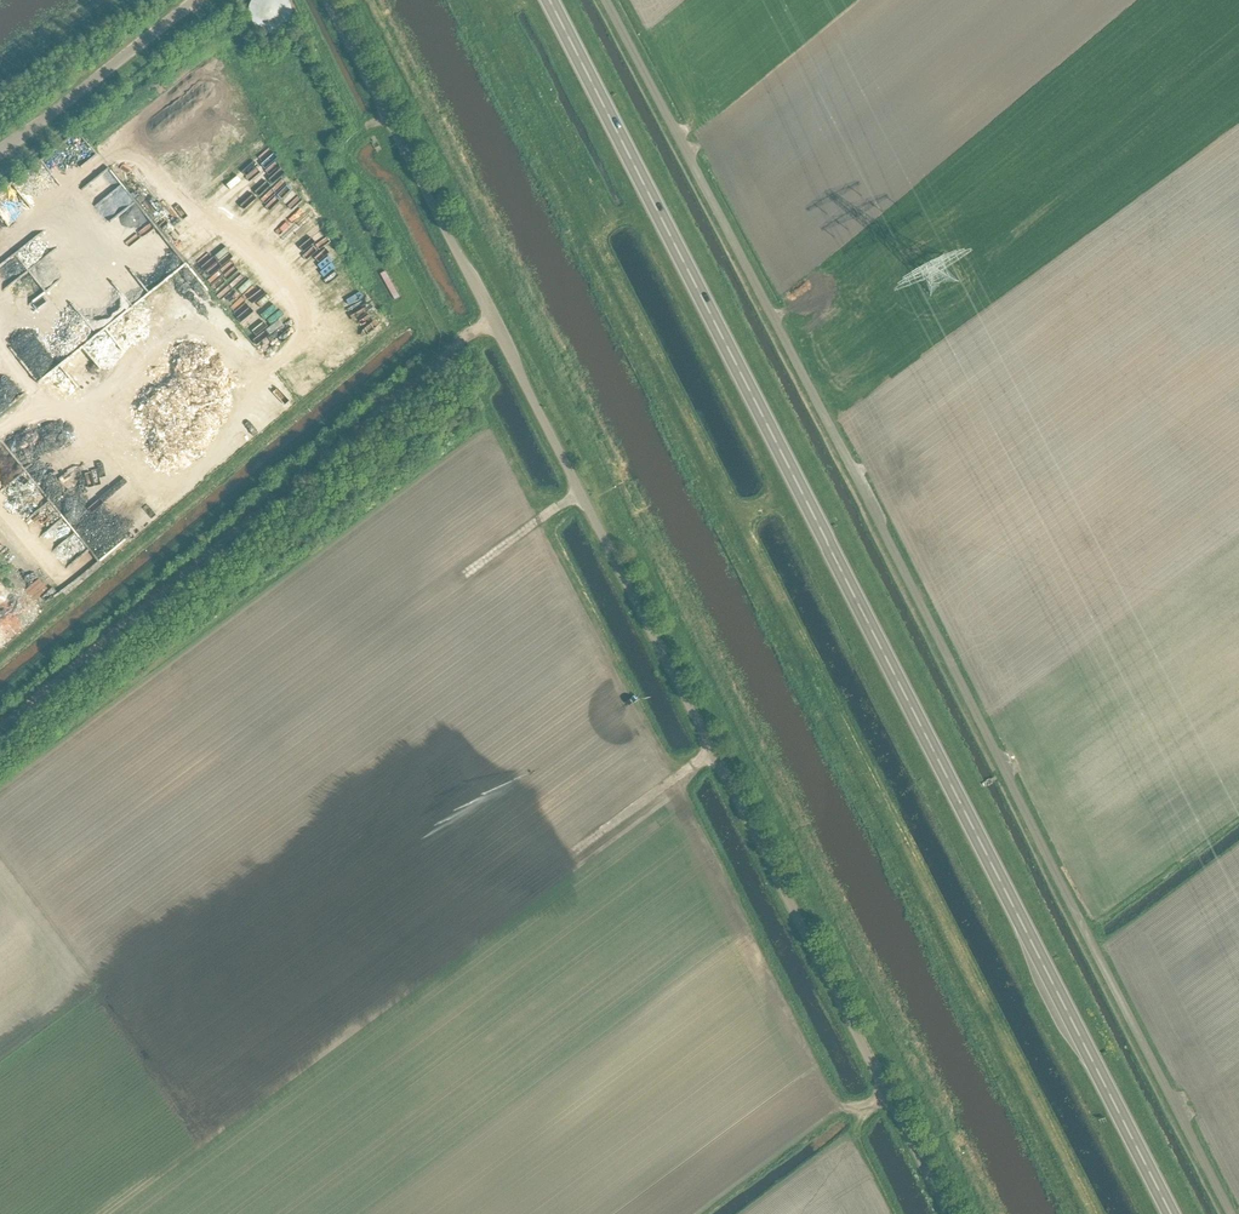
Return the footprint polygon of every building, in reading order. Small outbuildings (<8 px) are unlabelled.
[(252,0),(250,3),(249,7),(248,14),(248,17),(249,20),(253,27),(256,29),(258,31),(262,33),(269,34),(272,34),(276,33),(279,32),(282,30),(285,28),(287,25),(289,22),(290,19),(291,12),(290,8),(289,5),(287,0),(252,0)] [(99,191),(109,182),(112,185),(116,181),(106,170),(92,183),(99,191)]
